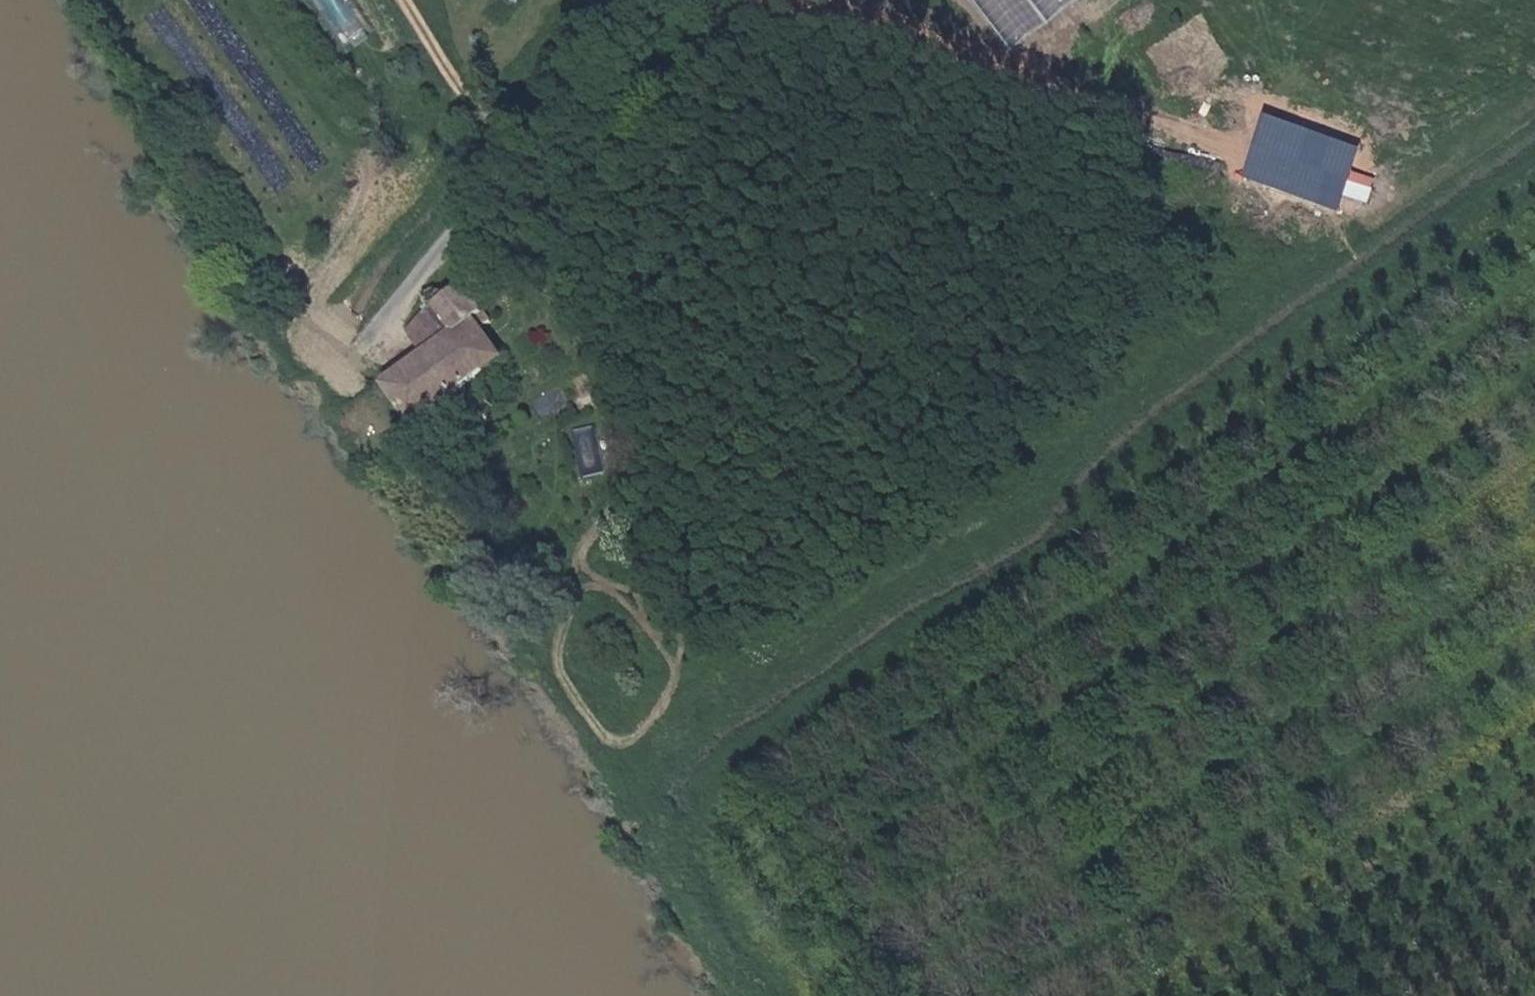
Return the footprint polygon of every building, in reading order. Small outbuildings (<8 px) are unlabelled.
[(348,43),(376,24),(359,0),(319,0),(348,43)] [(1009,50),(1077,0),(972,0),(1009,50)] [(1261,112),(1241,174),(1337,210),(1357,146),(1261,112)] [(507,354),(484,322),(490,318),(464,284),(410,324),(425,344),(381,377),(414,423),(507,354)] [(584,471),(601,470),(601,428),(583,428),(584,471)]
